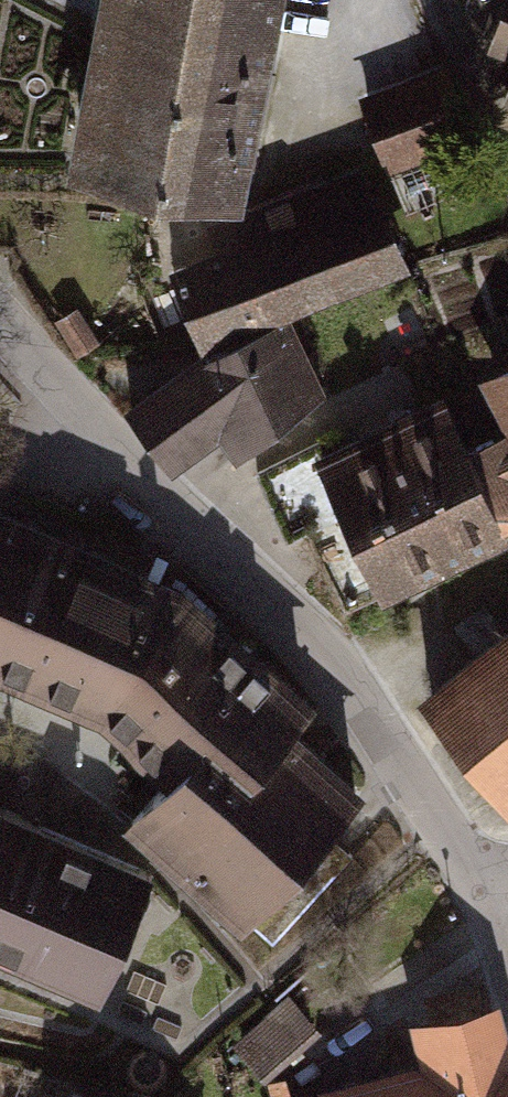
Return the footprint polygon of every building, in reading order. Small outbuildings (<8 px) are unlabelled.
[(111,42),(250,69),(263,0),(120,0),(111,42)] [(494,35),(507,41),(507,0),(494,35)] [(224,192),(250,69),(111,42),(86,165),(224,192)] [(447,81),(421,91),(437,135),(464,125),(447,81)] [(385,155),(437,135),(421,91),(368,111),(385,155)] [(241,252),(175,278),(184,302),(204,343),(295,306),(397,269),(370,201),(311,223),(300,196),(231,223),(241,252)] [(207,355),(131,411),(167,458),(221,418),(244,449),(308,399),(307,395),(321,389),(305,356),(298,361),(271,321),(207,355)] [(493,379),(507,408),(507,371),(493,379)] [(429,474),(458,537),(496,519),(465,452),(444,404),(385,431),(407,484),(429,474)] [(385,431),(329,458),(321,440),(257,472),(286,536),(306,527),(338,595),(341,594),(346,607),(399,584),(393,568),(458,537),(429,474),(407,484),(385,431)] [(492,438),(507,472),(507,431),(492,438)] [(496,519),(507,514),(507,472),(492,438),(465,452),(496,519)] [(103,710),(173,773),(132,821),(272,945),(352,855),(321,828),(355,792),(337,776),(342,771),(303,735),(298,741),(284,728),(305,704),(179,592),(143,577),(141,580),(89,558),(90,554),(0,516),(0,666),(103,710)] [(499,792),(507,785),(507,648),(488,663),(432,707),(499,792)] [(99,995),(151,872),(0,809),(0,953),(99,995)] [(289,997),(235,1044),(264,1078),(319,1031),(289,997)] [(488,1004),(431,1017),(447,1076),(397,1089),(394,1077),(323,1096),(507,1096),(507,1081),(488,1004)]
